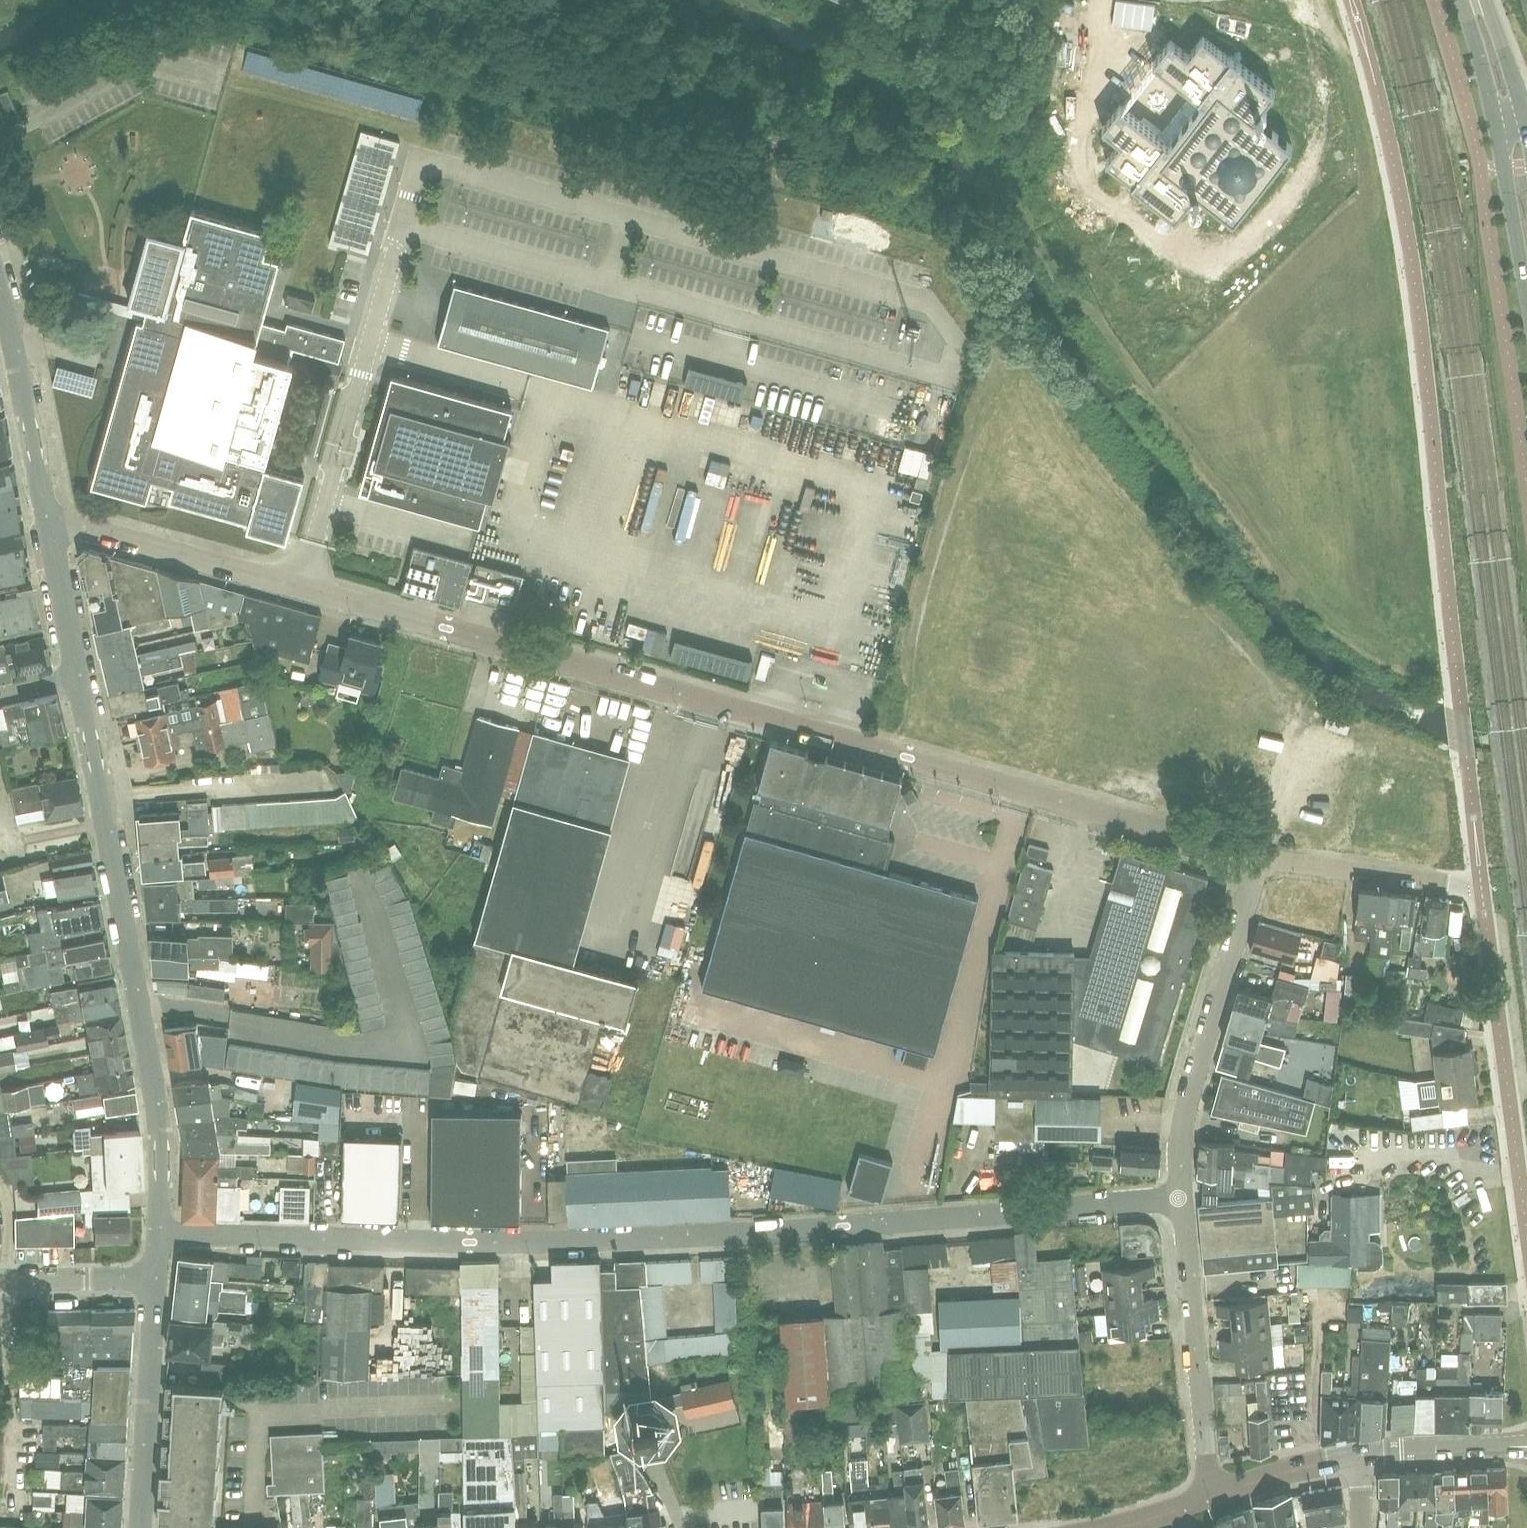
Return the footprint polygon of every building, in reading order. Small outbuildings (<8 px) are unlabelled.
[(859,10),(863,0),(835,0),(859,10)] [(1120,105),(1102,127),(1121,142),(1106,160),(1133,181),(1132,182),(1176,217),(1191,198),(1198,204),(1204,197),(1234,220),(1293,146),(1262,122),(1268,114),(1261,109),(1275,90),(1232,56),(1230,57),(1203,36),(1189,54),(1171,40),(1153,62),(1203,101),(1186,123),(1169,144),(1120,105)] [(427,124),(434,98),(258,52),(251,77),(427,124)] [(9,89),(0,93),(0,94),(8,115),(17,112),(9,89)] [(362,130),(330,242),(369,253),(400,141),(362,130)] [(139,319),(93,484),(148,499),(154,479),(174,485),(170,499),(250,521),(248,528),(287,539),(305,476),(266,466),(295,363),(289,361),(293,349),(339,362),(346,338),(288,323),(286,329),(263,323),(281,260),(265,256),(272,233),(192,210),(184,240),(149,230),(129,304),(147,309),(144,320),(139,319)] [(455,284),(438,343),(594,387),(610,327),(455,284)] [(289,292),(286,304),(313,311),(316,300),(289,292)] [(917,339),(919,329),(910,327),(907,336),(917,339)] [(481,524),(488,496),(495,497),(512,437),(505,436),(513,407),(393,374),(360,490),(481,524)] [(11,452),(8,433),(0,435),(0,454),(11,452)] [(906,471),(938,480),(945,453),(913,444),(906,471)] [(703,480),(738,487),(741,476),(728,473),(730,460),(708,455),(703,480)] [(899,469),(901,458),(882,455),(881,467),(899,469)] [(15,482),(11,460),(0,462),(0,485),(15,482)] [(18,503),(15,482),(0,485),(0,506),(18,503)] [(22,524),(18,503),(0,506),(0,529),(22,524)] [(22,524),(0,529),(0,550),(26,545),(22,524)] [(31,575),(26,545),(0,550),(0,581),(31,575)] [(474,561),(415,545),(402,591),(461,607),(474,561)] [(241,610),(246,593),(200,580),(86,548),(80,553),(97,631),(168,616),(204,609),(206,608),(215,615),(233,611),(241,610)] [(524,576),(478,563),(468,597),(515,610),(524,576)] [(398,577),(390,575),(388,582),(396,584),(398,577)] [(37,605),(32,584),(0,591),(0,613),(37,605)] [(255,647),(309,662),(322,615),(246,593),(241,610),(239,618),(249,621),(255,647)] [(41,626),(37,605),(0,613),(0,635),(41,626)] [(215,615),(206,608),(204,609),(209,629),(236,623),(233,611),(215,615)] [(168,616),(97,631),(97,632),(102,652),(136,645),(133,634),(164,627),(171,626),(168,616)] [(48,652),(43,633),(5,642),(0,643),(0,661),(8,659),(9,661),(48,652)] [(351,635),(348,646),(345,656),(328,651),(320,678),(335,683),(341,680),(363,686),(362,690),(375,694),(382,666),(376,665),(382,644),(351,635)] [(102,652),(106,671),(181,656),(199,650),(197,640),(179,645),(167,647),(138,654),(136,645),(102,652)] [(9,661),(11,669),(0,672),(0,683),(52,670),(48,652),(9,661)] [(184,666),(181,656),(106,671),(110,693),(145,686),(142,675),(172,669),(184,666)] [(269,713),(262,680),(238,686),(245,718),(269,713)] [(147,696),(145,686),(110,693),(115,713),(191,696),(189,687),(180,689),(179,682),(157,687),(158,693),(147,696)] [(8,744),(66,731),(58,694),(22,702),(6,705),(6,706),(9,719),(3,720),(5,727),(8,744)] [(200,718),(170,724),(167,711),(137,718),(142,740),(222,723),(217,700),(197,705),(200,718)] [(245,718),(222,723),(142,740),(147,763),(178,756),(175,747),(197,743),(198,749),(206,746),(208,751),(226,747),(226,746),(250,741),(252,751),(276,745),(269,713),(245,718)] [(394,797),(435,808),(431,821),(448,826),(449,823),(455,825),(458,815),(491,824),(519,727),(479,716),(464,769),(443,763),(439,777),(403,767),(394,797)] [(618,722),(615,732),(631,736),(634,726),(618,722)] [(612,1078),(611,1078),(588,1071),(604,1017),(607,1018),(607,1016),(628,1022),(639,981),(568,961),(606,827),(611,828),(631,758),(534,731),(453,1017),(458,1063),(463,1069),(479,1074),(479,1075),(480,1075),(603,1109),(612,1078)] [(890,824),(903,777),(807,750),(772,740),(759,787),(763,789),(760,802),(755,800),(702,987),(908,1045),(904,1061),(927,1067),(931,1052),(935,1053),(979,897),(887,871),(896,840),(884,837),(888,824),(890,824)] [(357,771),(337,773),(344,792),(347,792),(348,792),(352,792),(357,771)] [(44,819),(83,811),(76,775),(37,782),(38,783),(11,788),(15,814),(43,810),(44,819)] [(336,798),(337,822),(348,821),(361,821),(348,792),(347,792),(336,798)] [(326,823),(337,822),(336,798),(325,799),(326,823)] [(326,823),(325,799),(313,800),(315,823),(326,823)] [(188,801),(190,829),(190,836),(211,834),(208,800),(188,801)] [(293,825),(304,824),(302,800),(291,801),(293,825)] [(304,824),(315,823),(313,800),(302,800),(304,824)] [(282,826),(293,825),(291,801),(280,802),(282,826)] [(269,802),(258,803),(259,827),(270,826),(269,802)] [(282,826),(280,802),(269,802),(270,826),(282,826)] [(259,827),(258,803),(247,804),(248,828),(259,827)] [(237,828),(236,804),(224,805),(226,829),(237,828)] [(247,804),(236,804),(237,828),(248,828),(247,804)] [(224,805),(213,806),(214,830),(226,829),(224,805)] [(141,837),(181,836),(179,813),(138,814),(141,837)] [(341,841),(356,840),(356,827),(340,828),(341,841)] [(178,855),(178,854),(177,846),(207,844),(207,835),(181,836),(141,837),(142,856),(178,855)] [(1027,855),(1047,861),(1051,850),(1031,844),(1027,855)] [(1188,966),(1200,925),(1195,924),(1209,878),(1125,853),(1116,885),(1119,886),(1115,900),(1111,899),(1093,960),(1075,960),(1075,953),(994,951),(991,1082),(971,1081),(972,1091),(1071,1093),(1073,1039),(1158,1065),(1184,978),(1190,980),(1193,968),(1188,966)] [(142,856),(144,876),(204,872),(203,859),(184,861),(183,854),(178,854),(178,855),(142,856)] [(236,875),(242,875),(255,874),(253,854),(233,856),(233,857),(209,859),(211,877),(236,875)] [(59,899),(70,896),(98,891),(92,862),(53,869),(55,878),(43,880),(46,896),(58,893),(59,899)] [(1026,862),(1009,919),(1034,927),(1036,928),(1054,870),(1051,869),(1026,862)] [(376,883),(396,873),(391,863),(371,872),(376,883)] [(401,884),(396,873),(376,883),(381,894),(401,884)] [(330,891),(351,886),(348,874),(327,879),(330,891)] [(9,901),(2,875),(0,876),(0,904),(9,901)] [(242,883),(242,877),(242,875),(236,875),(211,877),(211,878),(199,879),(199,888),(216,887),(216,885),(242,883)] [(195,898),(193,879),(178,880),(145,879),(147,897),(182,898),(195,898)] [(406,895),(401,884),(381,894),(386,905),(387,904),(406,895)] [(351,886),(330,891),(332,902),(354,897),(351,886)] [(1372,940),(1378,890),(1360,887),(1354,938),(1372,940)] [(1378,890),(1372,940),(1368,973),(1385,975),(1387,957),(1391,958),(1393,944),(1391,938),(1393,925),(1397,892),(1378,890)] [(1416,894),(1397,892),(1393,925),(1404,926),(1403,936),(1401,948),(1410,949),(1413,927),(1412,927),(1416,894)] [(1445,933),(1449,899),(1426,896),(1421,940),(1419,952),(1445,956),(1448,933),(1445,933)] [(147,897),(149,916),(182,917),(182,911),(239,912),(239,911),(239,899),(195,898),(182,898),(147,897)] [(332,902),(335,914),(357,909),(354,897),(332,902)] [(410,897),(387,904),(390,916),(413,909),(410,897)] [(63,944),(96,938),(94,924),(100,923),(102,920),(102,916),(100,915),(98,905),(99,904),(98,900),(96,898),(55,906),(63,944)] [(286,905),(286,922),(311,922),(314,923),(315,905),(286,905)] [(338,926),(359,921),(357,909),(335,914),(338,926)] [(394,927),(417,920),(413,909),(390,916),(394,927)] [(361,920),(359,921),(338,926),(341,937),(364,932),(361,920)] [(417,920),(394,927),(397,939),(420,932),(417,920)] [(1302,934),(1290,931),(1259,922),(1250,950),(1293,962),(1302,934)] [(311,944),(311,946),(310,970),(343,970),(331,923),(311,923),(311,925),(309,925),(308,944),(311,944)] [(364,932),(341,937),(344,949),(367,944),(364,932)] [(397,939),(401,950),(424,943),(420,932),(397,939)] [(151,935),(153,953),(214,960),(214,958),(234,958),(234,937),(198,936),(198,939),(187,938),(151,935)] [(45,948),(22,954),(22,955),(17,956),(24,989),(52,983),(48,966),(110,954),(106,936),(96,938),(63,944),(45,948)] [(1336,960),(1339,944),(1325,940),(1321,957),(1336,960)] [(424,943),(401,950),(404,962),(427,955),(424,943)] [(367,944),(344,949),(346,961),(370,955),(367,944)] [(1408,968),(1420,969),(1422,953),(1419,952),(1415,952),(1414,952),(1413,956),(1409,956),(1408,968)] [(189,968),(214,969),(235,971),(235,975),(252,977),(254,964),(214,960),(153,953),(155,971),(188,976),(189,968)] [(349,973),(373,967),(370,955),(346,961),(349,973)] [(427,955),(404,962),(408,973),(431,966),(427,955)] [(431,966),(408,973),(411,985),(434,978),(431,966)] [(352,984),(375,979),(373,967),(349,973),(352,984)] [(1409,1015),(1434,1016),(1434,970),(1409,970),(1409,1015)] [(155,971),(157,989),(186,991),(186,995),(224,1000),(225,989),(188,983),(188,976),(155,971)] [(117,994),(114,975),(77,982),(78,986),(51,991),(54,1006),(117,994)] [(1347,975),(1344,1008),(1344,1009),(1360,1010),(1363,977),(1347,975)] [(1239,988),(1234,1004),(1282,1018),(1298,1021),(1298,1020),(1303,1004),(1308,987),(1308,986),(1298,983),(1293,981),(1278,977),(1277,980),(1272,997),(1239,988)] [(434,978),(411,985),(415,996),(438,989),(434,978)] [(375,979),(352,984),(355,996),(378,990),(375,979)] [(1320,989),(1338,989),(1338,982),(1320,981),(1320,989)] [(418,1008),(441,1001),(438,989),(415,996),(418,1008)] [(358,1008),(381,1002),(378,990),(355,996),(358,1008)] [(121,1012),(117,994),(54,1006),(57,1023),(75,1019),(75,1021),(84,1019),(121,1012)] [(441,1001),(418,1008),(422,1019),(445,1012),(441,1001)] [(361,1019),(384,1014),(381,1002),(358,1008),(361,1019)] [(1230,1020),(1243,1024),(1242,1027),(1262,1033),(1263,1030),(1264,1026),(1268,1027),(1267,1030),(1296,1034),(1298,1021),(1282,1018),(1234,1004),(1230,1020)] [(1441,1004),(1437,1020),(1460,1025),(1463,1012),(1463,1008),(1441,1004)] [(84,1019),(87,1036),(88,1037),(124,1030),(121,1012),(84,1019)] [(425,1031),(448,1024),(445,1012),(422,1019),(425,1031)] [(384,1014),(361,1019),(363,1031),(387,1025),(384,1014)] [(1433,1036),(1435,1024),(1436,1022),(1400,1018),(1398,1031),(1433,1036)] [(1230,1020),(1229,1024),(1216,1068),(1250,1078),(1256,1058),(1282,1066),(1287,1049),(1260,1041),(1262,1033),(1242,1027),(1243,1024),(1230,1020)] [(31,1030),(0,1037),(0,1049),(16,1046),(17,1051),(49,1045),(48,1038),(62,1035),(59,1024),(31,1030)] [(448,1024),(425,1031),(429,1042),(452,1035),(448,1024)] [(225,1062),(228,1038),(198,1034),(197,1026),(165,1029),(171,1066),(225,1062)] [(124,1030),(88,1037),(91,1054),(127,1047),(124,1030)] [(429,1042),(430,1054),(454,1051),(453,1039),(429,1042)] [(238,1070),(242,1046),(230,1044),(226,1068),(238,1070)] [(238,1070),(249,1072),(253,1048),(242,1046),(238,1070)] [(1475,1058),(1472,1058),(1471,1046),(1434,1051),(1437,1077),(1437,1078),(1474,1073),(1474,1072),(1477,1071),(1479,1068),(1478,1060),(1475,1058)] [(127,1047),(91,1054),(94,1071),(96,1070),(130,1064),(127,1047)] [(249,1072),(261,1073),(265,1050),(253,1048),(249,1072)] [(265,1050),(261,1073),(273,1075),(277,1052),(265,1050)] [(12,1051),(0,1054),(0,1070),(15,1067),(12,1051)] [(454,1051),(430,1054),(432,1066),(456,1063),(454,1051)] [(273,1075),(285,1077),(289,1054),(277,1052),(273,1075)] [(297,1079),(301,1056),(289,1054),(285,1077),(297,1079)] [(297,1079),(309,1081),(313,1058),(301,1056),(297,1079)] [(313,1058),(309,1081),(321,1083),(324,1060),(313,1058)] [(332,1085),(336,1061),(324,1060),(321,1083),(332,1085)] [(334,1085),(346,1087),(348,1063),(336,1061),(334,1085)] [(346,1087),(358,1088),(360,1064),(348,1063),(346,1087)] [(456,1063),(432,1066),(432,1070),(430,1094),(430,1095),(451,1096),(456,1064),(456,1063)] [(80,1093),(97,1089),(134,1083),(130,1064),(96,1070),(94,1071),(76,1075),(80,1093)] [(360,1064),(358,1088),(370,1089),(372,1065),(360,1064)] [(370,1089),(382,1090),(384,1066),(372,1065),(370,1089)] [(382,1090),(394,1091),(396,1067),(384,1066),(382,1090)] [(394,1091),(406,1092),(408,1068),(396,1067),(394,1091)] [(406,1092),(418,1093),(420,1069),(408,1068),(406,1092)] [(420,1069),(418,1093),(430,1094),(432,1070),(420,1069)] [(1437,1077),(1415,1080),(1419,1106),(1440,1103),(1478,1098),(1474,1073),(1437,1078),(1437,1077)] [(1222,1074),(1212,1112),(1242,1119),(1240,1126),(1259,1131),(1261,1123),(1275,1126),(1306,1133),(1307,1133),(1316,1101),(1315,1101),(1303,1097),(1222,1074)] [(191,1080),(174,1082),(177,1102),(223,1095),(232,1097),(235,1087),(224,1082),(210,1084),(210,1081),(191,1080)] [(1320,1083),(1315,1101),(1316,1101),(1321,1103),(1331,1105),(1334,1086),(1320,1083)] [(31,1105),(28,1085),(0,1091),(0,1111),(9,1110),(9,1109),(31,1105)] [(137,1107),(134,1089),(75,1099),(75,1109),(83,1108),(103,1105),(104,1112),(137,1107)] [(52,1102),(72,1102),(72,1090),(51,1091),(52,1102)] [(315,1121),(321,1121),(342,1122),(342,1093),(340,1103),(333,1101),(294,1096),(300,1102),(316,1105),(315,1121)] [(223,1095),(177,1102),(180,1119),(216,1114),(230,1116),(231,1098),(232,1097),(223,1095)] [(1102,1099),(998,1096),(962,1095),(957,1122),(998,1123),(997,1137),(1101,1139),(1102,1099)] [(249,1109),(248,1117),(264,1119),(265,1103),(257,1102),(257,1110),(249,1109)] [(286,1108),(286,1116),(307,1117),(307,1109),(294,1108),(286,1108)] [(9,1110),(0,1111),(0,1139),(12,1137),(9,1110)] [(433,1111),(432,1221),(521,1221),(522,1112),(433,1111)] [(1443,1111),(1411,1115),(1413,1129),(1445,1125),(1443,1111)] [(216,1114),(180,1119),(183,1137),(218,1132),(237,1134),(237,1129),(248,1129),(248,1117),(230,1116),(216,1114)] [(321,1121),(320,1139),(341,1140),(342,1122),(321,1121)] [(21,1136),(42,1134),(41,1122),(20,1123),(21,1136)] [(140,1149),(139,1131),(90,1134),(91,1154),(130,1150),(140,1149)] [(218,1132),(183,1137),(185,1150),(221,1152),(271,1153),(272,1144),(238,1143),(239,1134),(237,1134),(218,1132)] [(21,1152),(37,1151),(35,1135),(19,1136),(21,1152)] [(345,1136),(342,1217),(400,1219),(402,1141),(403,1138),(345,1136)] [(16,1160),(15,1159),(12,1137),(0,1139),(0,1162),(16,1160)] [(341,1140),(320,1139),(320,1154),(339,1155),(341,1140)] [(1200,1142),(1199,1158),(1234,1161),(1256,1163),(1257,1153),(1233,1151),(1233,1144),(1200,1142)] [(1093,1168),(1158,1172),(1159,1172),(1160,1146),(1124,1144),(1117,1144),(1117,1158),(1094,1157),(1093,1168)] [(130,1150),(91,1154),(92,1171),(142,1167),(140,1149),(130,1150)] [(1283,1183),(1313,1184),(1314,1168),(1327,1169),(1328,1155),(1286,1152),(1283,1183)] [(186,1154),(185,1175),(237,1177),(252,1177),(258,1177),(258,1169),(238,1168),(218,1167),(218,1155),(186,1154)] [(317,1155),(316,1155),(304,1155),(290,1154),(289,1172),(303,1173),(316,1173),(317,1155)] [(894,1163),(883,1160),(861,1154),(850,1192),(883,1201),(894,1163)] [(0,1162),(11,1184),(14,1190),(15,1192),(23,1191),(23,1188),(21,1158),(15,1159),(16,1160),(0,1162)] [(567,1174),(569,1219),(569,1224),(731,1216),(729,1169),(713,1170),(713,1167),(618,1172),(617,1158),(568,1160),(568,1174),(567,1174)] [(1199,1158),(1198,1176),(1218,1178),(1218,1183),(1228,1183),(1229,1178),(1231,1179),(1232,1171),(1270,1173),(1270,1164),(1256,1163),(1234,1161),(1199,1158)] [(93,1189),(80,1190),(37,1194),(38,1216),(81,1212),(81,1211),(86,1211),(97,1210),(97,1212),(98,1211),(109,1211),(108,1197),(123,1196),(123,1188),(128,1188),(128,1186),(143,1185),(142,1167),(92,1171),(93,1189)] [(838,1206),(843,1181),(776,1168),(771,1192),(838,1206)] [(242,1186),(237,1186),(237,1177),(185,1175),(184,1218),(240,1220),(242,1186)] [(1283,1183),(1272,1182),(1246,1181),(1244,1200),(1199,1204),(1205,1272),(1279,1266),(1274,1215),(1315,1211),(1313,1184),(1283,1183)] [(280,1220),(310,1221),(311,1188),(282,1187),(280,1220)] [(1312,1241),(1312,1261),(1312,1262),(1318,1262),(1329,1262),(1334,1262),(1339,1262),(1352,1262),(1360,1262),(1360,1268),(1376,1268),(1380,1266),(1383,1261),(1383,1248),(1380,1244),(1376,1241),(1370,1241),(1370,1233),(1370,1196),(1334,1196),(1334,1230),(1328,1230),(1322,1235),(1323,1241),(1312,1241)] [(95,1239),(127,1238),(127,1213),(98,1214),(98,1211),(97,1212),(97,1210),(86,1211),(86,1225),(94,1225),(95,1239)] [(62,1245),(74,1245),(73,1214),(62,1215),(62,1245)] [(62,1245),(62,1215),(50,1216),(50,1246),(62,1245)] [(50,1216),(38,1217),(39,1246),(50,1246),(50,1216)] [(39,1246),(38,1217),(27,1218),(27,1246),(39,1246)] [(27,1218),(16,1219),(15,1219),(15,1246),(27,1246),(27,1218)] [(1123,1257),(1162,1254),(1163,1253),(1162,1240),(1158,1229),(1150,1222),(1141,1221),(1120,1223),(1123,1257)] [(1016,1237),(1017,1260),(1021,1295),(1022,1322),(1077,1319),(1072,1262),(1072,1256),(1038,1259),(1037,1242),(1035,1230),(1015,1231),(1016,1237)] [(993,1238),(995,1262),(1006,1261),(1004,1237),(993,1238)] [(1004,1237),(1006,1261),(1017,1260),(1016,1237),(1004,1237)] [(982,1239),(984,1262),(995,1262),(993,1238),(982,1239)] [(982,1239),(971,1240),(973,1263),(984,1262),(982,1239)] [(787,1404),(831,1401),(843,1401),(879,1397),(910,1394),(902,1309),(908,1309),(904,1268),(902,1246),(884,1248),(884,1242),(879,1242),(832,1246),(837,1315),(824,1316),(824,1315),(780,1319),(787,1404)] [(935,1243),(937,1266),(948,1266),(947,1255),(946,1242),(935,1243)] [(926,1267),(929,1267),(937,1266),(935,1243),(924,1244),(926,1267)] [(924,1244),(913,1245),(915,1268),(926,1267),(924,1244)] [(904,1268),(915,1268),(913,1245),(902,1246),(904,1268)] [(180,1255),(178,1276),(212,1279),(213,1272),(261,1277),(263,1265),(214,1260),(214,1258),(180,1255)] [(714,1281),(724,1280),(723,1258),(712,1259),(713,1281),(714,1281)] [(724,1280),(735,1280),(734,1258),(723,1258),(724,1280)] [(553,1279),(533,1279),(535,1324),(538,1432),(540,1431),(561,1430),(604,1428),(606,1427),(605,1410),(601,1270),(601,1259),(553,1261),(553,1279)] [(713,1281),(712,1259),(701,1259),(702,1281),(713,1281)] [(673,1260),(665,1261),(666,1283),(675,1282),(673,1260)] [(675,1282),(683,1282),(682,1260),(673,1260),(675,1282)] [(691,1260),(682,1260),(683,1282),(692,1282),(691,1260)] [(463,1261),(463,1266),(463,1294),(464,1418),(463,1436),(500,1435),(499,1261),(463,1261)] [(648,1284),(657,1283),(656,1261),(647,1262),(648,1284)] [(657,1283),(663,1283),(666,1283),(665,1261),(656,1261),(657,1283)] [(306,1262),(304,1285),(304,1286),(308,1287),(317,1287),(317,1262),(306,1262)] [(317,1287),(327,1287),(330,1263),(317,1262),(317,1287)] [(652,1400),(649,1363),(646,1340),(644,1326),(643,1312),(642,1298),(641,1284),(648,1284),(647,1262),(615,1263),(615,1269),(601,1270),(605,1410),(652,1400)] [(1318,1262),(1312,1262),(1312,1263),(1308,1263),(1308,1284),(1318,1284),(1318,1262)] [(1318,1284),(1328,1284),(1329,1262),(1318,1262),(1318,1284)] [(1329,1262),(1328,1284),(1339,1284),(1339,1262),(1334,1262),(1329,1262)] [(1339,1284),(1348,1284),(1351,1285),(1352,1262),(1339,1262),(1339,1284)] [(339,1290),(340,1263),(330,1263),(327,1287),(327,1290),(339,1290)] [(339,1290),(351,1290),(351,1263),(340,1263),(339,1290)] [(351,1290),(362,1290),(362,1263),(351,1263),(351,1290)] [(362,1290),(373,1290),(374,1264),(362,1263),(362,1290)] [(1308,1263),(1298,1263),(1298,1284),(1308,1284),(1308,1263)] [(384,1290),(385,1264),(374,1264),(373,1290),(384,1290)] [(407,1291),(418,1292),(419,1265),(408,1265),(407,1291)] [(418,1292),(429,1292),(430,1265),(419,1265),(418,1292)] [(429,1292),(440,1293),(441,1266),(430,1265),(429,1292)] [(1086,1294),(1083,1265),(1075,1266),(1078,1295),(1086,1294)] [(1105,1291),(1142,1288),(1141,1276),(1155,1274),(1154,1265),(1103,1269),(1105,1291)] [(440,1293),(451,1294),(452,1266),(441,1266),(440,1293)] [(463,1294),(463,1266),(452,1266),(451,1294),(463,1294)] [(178,1276),(176,1294),(210,1298),(247,1300),(248,1292),(223,1289),(224,1281),(212,1280),(212,1279),(178,1276)] [(736,1293),(735,1280),(724,1280),(714,1281),(714,1294),(736,1293)] [(1507,1301),(1506,1282),(1467,1283),(1440,1283),(1440,1302),(1468,1303),(1507,1301)] [(641,1284),(642,1298),(664,1296),(663,1283),(657,1283),(648,1284),(641,1284)] [(314,1304),(326,1305),(327,1290),(327,1287),(317,1287),(308,1287),(306,1303),(315,1304),(314,1304)] [(1107,1313),(1158,1309),(1157,1299),(1143,1301),(1142,1288),(1105,1291),(1107,1313)] [(351,1290),(339,1290),(327,1290),(326,1305),(325,1324),(323,1376),(366,1377),(369,1319),(383,1320),(384,1290),(373,1290),(362,1290),(351,1290)] [(736,1306),(736,1293),(714,1294),(715,1307),(736,1306)] [(210,1298),(176,1294),(174,1312),(214,1317),(217,1314),(217,1311),(246,1313),(247,1300),(210,1298)] [(1021,1295),(939,1299),(941,1349),(950,1349),(1023,1347),(1022,1322),(1021,1295)] [(1279,1309),(1308,1307),(1307,1295),(1278,1297),(1279,1309)] [(664,1296),(642,1298),(643,1312),(665,1310),(664,1296)] [(1233,1326),(1270,1322),(1268,1300),(1217,1305),(1218,1314),(1232,1313),(1233,1326)] [(313,1324),(325,1324),(326,1305),(314,1304),(313,1324)] [(1408,1304),(1393,1304),(1392,1325),(1407,1325),(1408,1304)] [(1348,1322),(1364,1323),(1365,1306),(1349,1305),(1348,1322)] [(737,1319),(736,1306),(715,1307),(715,1320),(737,1319)] [(64,1364),(73,1364),(98,1364),(132,1365),(135,1308),(49,1310),(50,1330),(49,1336),(49,1351),(49,1364),(64,1364)] [(1158,1309),(1107,1313),(1109,1335),(1146,1332),(1145,1319),(1159,1317),(1158,1309)] [(667,1324),(665,1310),(643,1312),(644,1326),(667,1324)] [(1436,1368),(1435,1427),(1469,1428),(1471,1391),(1468,1391),(1468,1383),(1473,1383),(1475,1315),(1464,1314),(1464,1331),(1461,1331),(1460,1367),(1436,1366),(1436,1368)] [(171,1342),(169,1352),(212,1357),(213,1345),(223,1346),(225,1336),(231,1336),(231,1333),(247,1334),(247,1324),(216,1321),(216,1320),(173,1315),(170,1342),(171,1342)] [(715,1320),(716,1333),(725,1333),(737,1332),(737,1319),(715,1320)] [(1044,1448),(1076,1447),(1089,1446),(1087,1420),(1084,1390),(1077,1319),(1022,1322),(1023,1347),(950,1349),(950,1396),(966,1395),(968,1418),(979,1519),(1018,1515),(1015,1480),(1047,1476),(1044,1448)] [(1270,1322),(1233,1326),(1234,1338),(1221,1339),(1221,1349),(1272,1344),(1270,1322)] [(272,1338),(273,1323),(248,1323),(247,1337),(272,1338)] [(646,1340),(666,1338),(668,1338),(667,1324),(644,1326),(646,1340)] [(737,1332),(725,1333),(727,1353),(739,1352),(737,1332)] [(1336,1332),(1336,1344),(1356,1344),(1356,1333),(1336,1332)] [(716,1333),(713,1334),(715,1354),(727,1353),(725,1333),(716,1333)] [(713,1334),(702,1335),(703,1356),(715,1354),(713,1334)] [(702,1335),(690,1336),(692,1357),(703,1356),(702,1335)] [(690,1336),(678,1337),(680,1358),(692,1357),(690,1336)] [(668,1338),(666,1338),(668,1360),(680,1358),(678,1337),(668,1338)] [(668,1360),(666,1338),(646,1340),(649,1363),(668,1360)] [(1359,1396),(1358,1436),(1385,1431),(1386,1418),(1388,1366),(1389,1351),(1389,1340),(1362,1338),(1361,1356),(1359,1396)] [(1272,1344),(1221,1349),(1222,1357),(1236,1356),(1237,1369),(1274,1366),(1272,1344)] [(1345,1383),(1344,1395),(1341,1439),(1358,1436),(1359,1396),(1361,1356),(1353,1356),(1351,1384),(1345,1383)] [(202,1379),(221,1380),(235,1381),(236,1363),(203,1361),(202,1379)] [(96,1398),(98,1364),(73,1364),(64,1364),(62,1398),(64,1397),(96,1398)] [(96,1398),(95,1418),(128,1419),(132,1365),(98,1364),(96,1398)] [(1417,1393),(1416,1393),(1415,1428),(1435,1427),(1436,1368),(1418,1368),(1417,1379),(1417,1393)] [(1324,1370),(1321,1442),(1341,1439),(1344,1395),(1332,1394),(1333,1370),(1324,1370)] [(1392,1418),(1391,1430),(1415,1428),(1416,1393),(1401,1393),(1402,1378),(1393,1378),(1392,1418)] [(660,1396),(655,1404),(664,1409),(667,1406),(677,1404),(685,1402),(688,1415),(735,1404),(730,1380),(699,1387),(697,1379),(681,1383),(683,1391),(674,1392),(660,1396)] [(935,1397),(934,1380),(913,1382),(914,1398),(935,1397)] [(217,1516),(209,1516),(210,1502),(217,1503),(218,1488),(211,1487),(212,1473),(219,1474),(220,1459),(212,1458),(213,1445),(221,1445),(222,1430),(214,1430),(215,1416),(223,1416),(224,1386),(168,1382),(167,1401),(175,1401),(174,1411),(166,1411),(165,1429),(173,1430),(172,1440),(164,1440),(163,1458),(171,1459),(170,1469),(163,1468),(162,1487),(169,1487),(169,1498),(161,1497),(160,1515),(168,1516),(167,1527),(216,1527),(217,1516)] [(1215,1383),(1216,1394),(1230,1394),(1229,1382),(1215,1383)] [(1252,1454),(1270,1451),(1269,1418),(1268,1418),(1268,1416),(1269,1416),(1267,1393),(1267,1383),(1257,1382),(1257,1394),(1259,1417),(1249,1417),(1249,1418),(1250,1418),(1252,1454)] [(1471,1391),(1469,1428),(1502,1428),(1503,1392),(1486,1392),(1471,1391)] [(34,1396),(34,1416),(64,1417),(64,1397),(62,1398),(34,1396)] [(899,1399),(885,1401),(887,1425),(898,1424),(901,1424),(900,1414),(899,1404),(899,1399)] [(831,1401),(787,1404),(784,1404),(786,1431),(845,1428),(844,1421),(843,1405),(843,1401),(831,1401)] [(900,1414),(901,1424),(898,1424),(900,1443),(931,1440),(927,1401),(899,1404),(900,1414)] [(637,1406),(629,1419),(633,1434),(646,1442),(662,1439),(669,1425),(665,1410),(664,1409),(655,1404),(652,1402),(637,1406)] [(864,1404),(843,1405),(844,1421),(865,1420),(864,1404)] [(75,1436),(109,1437),(109,1435),(127,1436),(128,1419),(95,1418),(95,1419),(91,1418),(90,1426),(45,1424),(44,1434),(57,1435),(75,1436)] [(561,1430),(563,1459),(605,1456),(604,1428),(561,1430)] [(540,1460),(563,1459),(561,1430),(540,1431),(540,1460)] [(529,1520),(526,1470),(526,1457),(540,1456),(540,1460),(540,1431),(538,1432),(514,1433),(514,1434),(516,1471),(516,1477),(518,1521),(529,1520)] [(326,1491),(325,1462),(324,1443),(323,1432),(271,1434),(273,1482),(268,1482),(268,1493),(290,1492),(308,1492),(326,1491)] [(57,1444),(57,1435),(44,1434),(44,1443),(57,1444)] [(518,1526),(518,1521),(516,1477),(516,1471),(514,1434),(500,1435),(463,1436),(464,1527),(486,1527),(518,1526)] [(126,1454),(127,1436),(109,1435),(109,1437),(75,1436),(75,1446),(89,1446),(89,1453),(126,1454)] [(371,1439),(371,1450),(371,1451),(378,1451),(378,1456),(392,1455),(391,1451),(420,1450),(419,1438),(392,1440),(371,1439)] [(440,1449),(440,1438),(419,1438),(420,1450),(440,1449)] [(343,1451),(344,1451),(371,1450),(371,1439),(343,1441),(343,1451)] [(344,1460),(343,1451),(343,1441),(324,1443),(325,1462),(344,1460)] [(620,1480),(626,1497),(628,1501),(631,1527),(667,1527),(666,1523),(658,1524),(656,1509),(649,1510),(646,1488),(651,1483),(641,1468),(624,1448),(609,1452),(615,1465),(620,1480)] [(37,1451),(37,1452),(36,1465),(60,1466),(60,1452),(37,1451)] [(89,1462),(88,1471),(125,1472),(126,1454),(89,1453),(67,1452),(67,1462),(89,1462)] [(583,1461),(572,1461),(572,1474),(584,1473),(583,1461)] [(949,1492),(936,1494),(940,1523),(965,1520),(966,1520),(959,1468),(958,1469),(957,1461),(950,1461),(951,1470),(946,1470),(949,1492)] [(905,1467),(905,1469),(911,1527),(930,1525),(924,1466),(905,1467)] [(31,1486),(45,1486),(46,1469),(32,1468),(31,1486)] [(1507,1468),(1488,1469),(1489,1502),(1490,1511),(1508,1510),(1507,1468)] [(844,1499),(834,1500),(832,1469),(823,1470),(828,1527),(847,1527),(844,1499)] [(892,1527),(898,1527),(911,1527),(905,1469),(894,1470),(896,1487),(890,1487),(892,1527)] [(1488,1469),(1471,1470),(1473,1518),(1479,1517),(1480,1523),(1490,1523),(1489,1511),(1490,1511),(1489,1502),(1488,1469)] [(61,1488),(86,1489),(124,1490),(125,1472),(88,1471),(62,1470),(61,1488)] [(823,1470),(822,1470),(823,1486),(805,1488),(804,1471),(794,1472),(795,1489),(787,1490),(788,1505),(788,1510),(787,1510),(789,1527),(828,1527),(823,1470)] [(1436,1514),(1442,1514),(1442,1524),(1442,1527),(1452,1527),(1453,1518),(1454,1518),(1457,1506),(1455,1470),(1435,1471),(1437,1507),(1436,1514)] [(1471,1470),(1455,1470),(1457,1506),(1454,1518),(1473,1518),(1471,1470)] [(1418,1472),(1419,1508),(1426,1508),(1425,1527),(1434,1527),(1435,1519),(1436,1514),(1437,1507),(1435,1471),(1418,1472)] [(1399,1509),(1399,1518),(1410,1518),(1409,1508),(1419,1508),(1418,1472),(1399,1473),(1399,1509)] [(394,1473),(374,1474),(376,1505),(380,1505),(395,1503),(394,1473)] [(890,1487),(888,1488),(886,1473),(869,1475),(870,1496),(873,1527),(892,1527),(890,1487)] [(1399,1518),(1399,1509),(1399,1473),(1380,1473),(1381,1508),(1388,1507),(1388,1527),(1399,1527),(1399,1518)] [(852,1527),(873,1527),(870,1496),(869,1475),(851,1477),(852,1491),(848,1494),(852,1527)] [(362,1493),(371,1492),(373,1492),(373,1477),(361,1477),(362,1493)] [(782,1482),(762,1482),(764,1527),(784,1527),(782,1482)] [(1303,1493),(1307,1518),(1308,1523),(1308,1524),(1328,1521),(1329,1527),(1344,1527),(1346,1517),(1347,1517),(1342,1486),(1303,1493)] [(54,1491),(34,1490),(34,1507),(54,1508),(54,1491)] [(88,1503),(88,1511),(123,1512),(124,1494),(76,1492),(76,1502),(88,1503)] [(303,1521),(303,1522),(312,1521),(308,1492),(290,1492),(294,1522),(303,1521)] [(545,1527),(565,1527),(564,1509),(563,1492),(555,1492),(555,1510),(555,1514),(556,1526),(545,1527)] [(1292,1494),(1273,1497),(1278,1527),(1297,1527),(1292,1494)] [(628,1501),(626,1497),(628,1511),(608,1513),(600,1500),(587,1501),(587,1510),(588,1527),(631,1527),(628,1501)] [(1273,1497),(1255,1505),(1259,1527),(1278,1527),(1273,1497)] [(373,1526),(371,1498),(357,1499),(358,1527),(374,1527),(373,1526)] [(418,1524),(417,1513),(420,1513),(419,1501),(395,1503),(380,1505),(382,1521),(379,1521),(380,1527),(418,1527),(418,1524)] [(1251,1506),(1235,1513),(1237,1527),(1255,1527),(1251,1506)] [(36,1527),(47,1527),(46,1510),(35,1509),(36,1527)] [(565,1527),(583,1527),(583,1525),(575,1525),(575,1509),(564,1509),(565,1527)] [(88,1511),(73,1510),(72,1527),(122,1527),(123,1512),(88,1511)] [(439,1521),(439,1527),(452,1527),(452,1512),(440,1512),(439,1521)] [(1218,1519),(1217,1520),(1218,1527),(1237,1527),(1235,1513),(1218,1519)] [(518,1527),(537,1527),(537,1520),(529,1520),(518,1521),(518,1526),(518,1527)]
